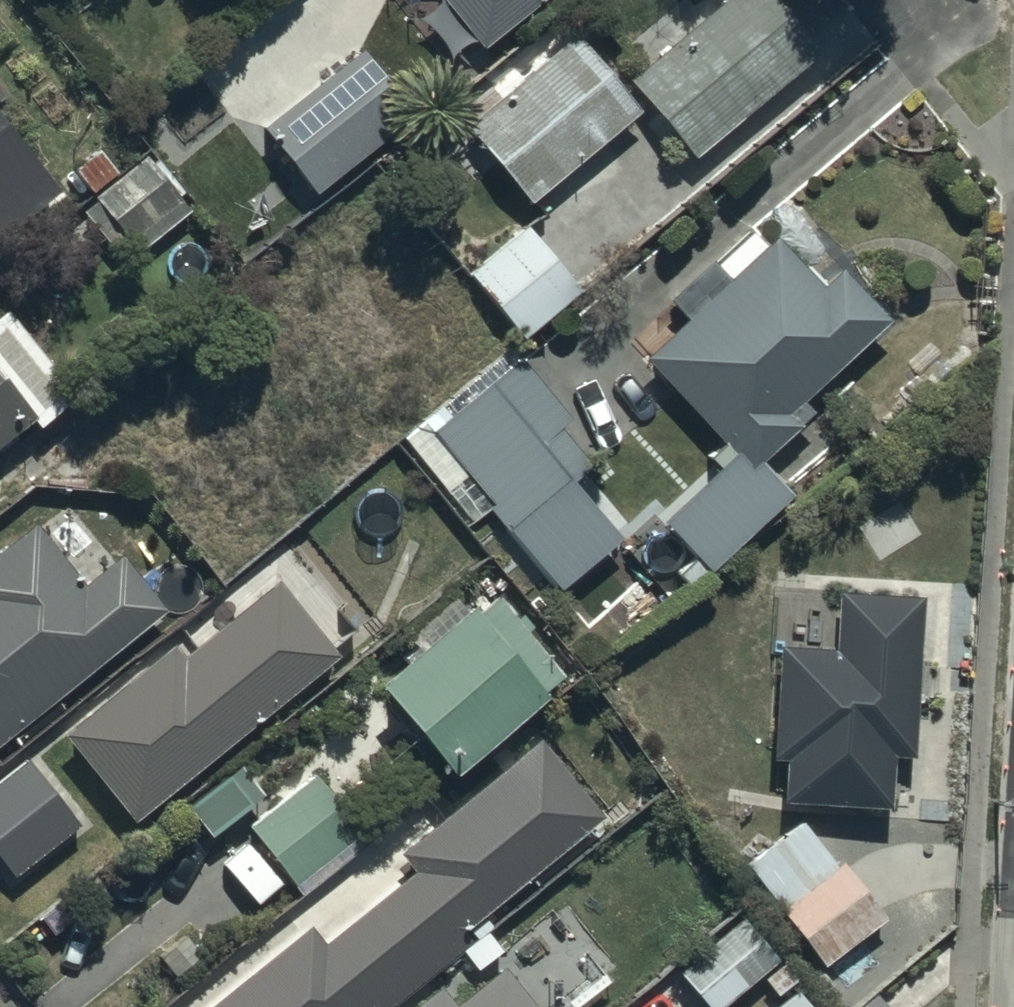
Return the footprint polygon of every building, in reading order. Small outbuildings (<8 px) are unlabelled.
[(484,36),(529,0),(455,0),(484,36)] [(631,61),(633,63),(697,139),(822,35),(794,0),(705,0),(631,61)] [(581,15),(468,108),(464,111),(529,189),(645,93),(581,15)] [(366,31),(263,113),(259,117),(273,134),(248,154),(268,180),(291,161),(308,183),(418,96),(366,31)] [(64,188),(0,111),(0,240),(64,188)] [(199,192),(149,137),(81,199),(131,254),(199,192)] [(534,209),(472,260),(528,325),(588,275),(534,209)] [(718,456),(664,506),(656,514),(692,552),(683,561),(694,573),(797,477),(769,447),(815,404),(802,391),(893,306),(846,256),(829,271),(780,218),(765,232),(751,216),(716,249),(713,245),(676,280),(690,294),(641,340),(719,424),(703,439),(718,456)] [(512,515),(515,519),(565,575),(622,522),(577,469),(596,453),(564,416),(572,409),(510,337),(403,430),(475,516),(492,501),(507,519),(512,515)] [(37,408),(0,363),(0,438),(37,408)] [(171,601),(125,542),(87,571),(38,509),(0,539),(0,735),(171,601)] [(184,618),(67,711),(139,801),(343,637),(338,631),(355,617),(294,541),(190,625),(184,618)] [(408,638),(381,659),(454,752),(549,677),(545,672),(564,657),(496,571),(469,592),(459,579),(410,617),(417,626),(405,635),(408,638)] [(921,577),(838,575),(837,634),(777,632),(775,739),(787,739),(786,787),(893,789),(894,742),(917,743),(921,577)] [(195,1006),(357,1006),(371,996),(380,1006),(479,928),(471,918),(608,808),(543,726),(399,841),(414,859),(325,930),(312,913),(195,1006)] [(0,771),(0,844),(26,880),(95,829),(34,746),(0,771)] [(317,761),(248,813),(296,877),(364,825),(317,761)] [(803,808),(747,851),(826,955),(891,905),(848,847),(838,854),(803,808)] [(746,906),(680,960),(714,1001),(762,962),(781,985),(799,970),(746,906)] [(508,954),(458,992),(444,975),(403,1006),(549,1006),(508,954)] [(766,1006),(822,1006),(800,979),(766,1006)] [(850,1006),(898,1006),(878,983),(850,1006)]
